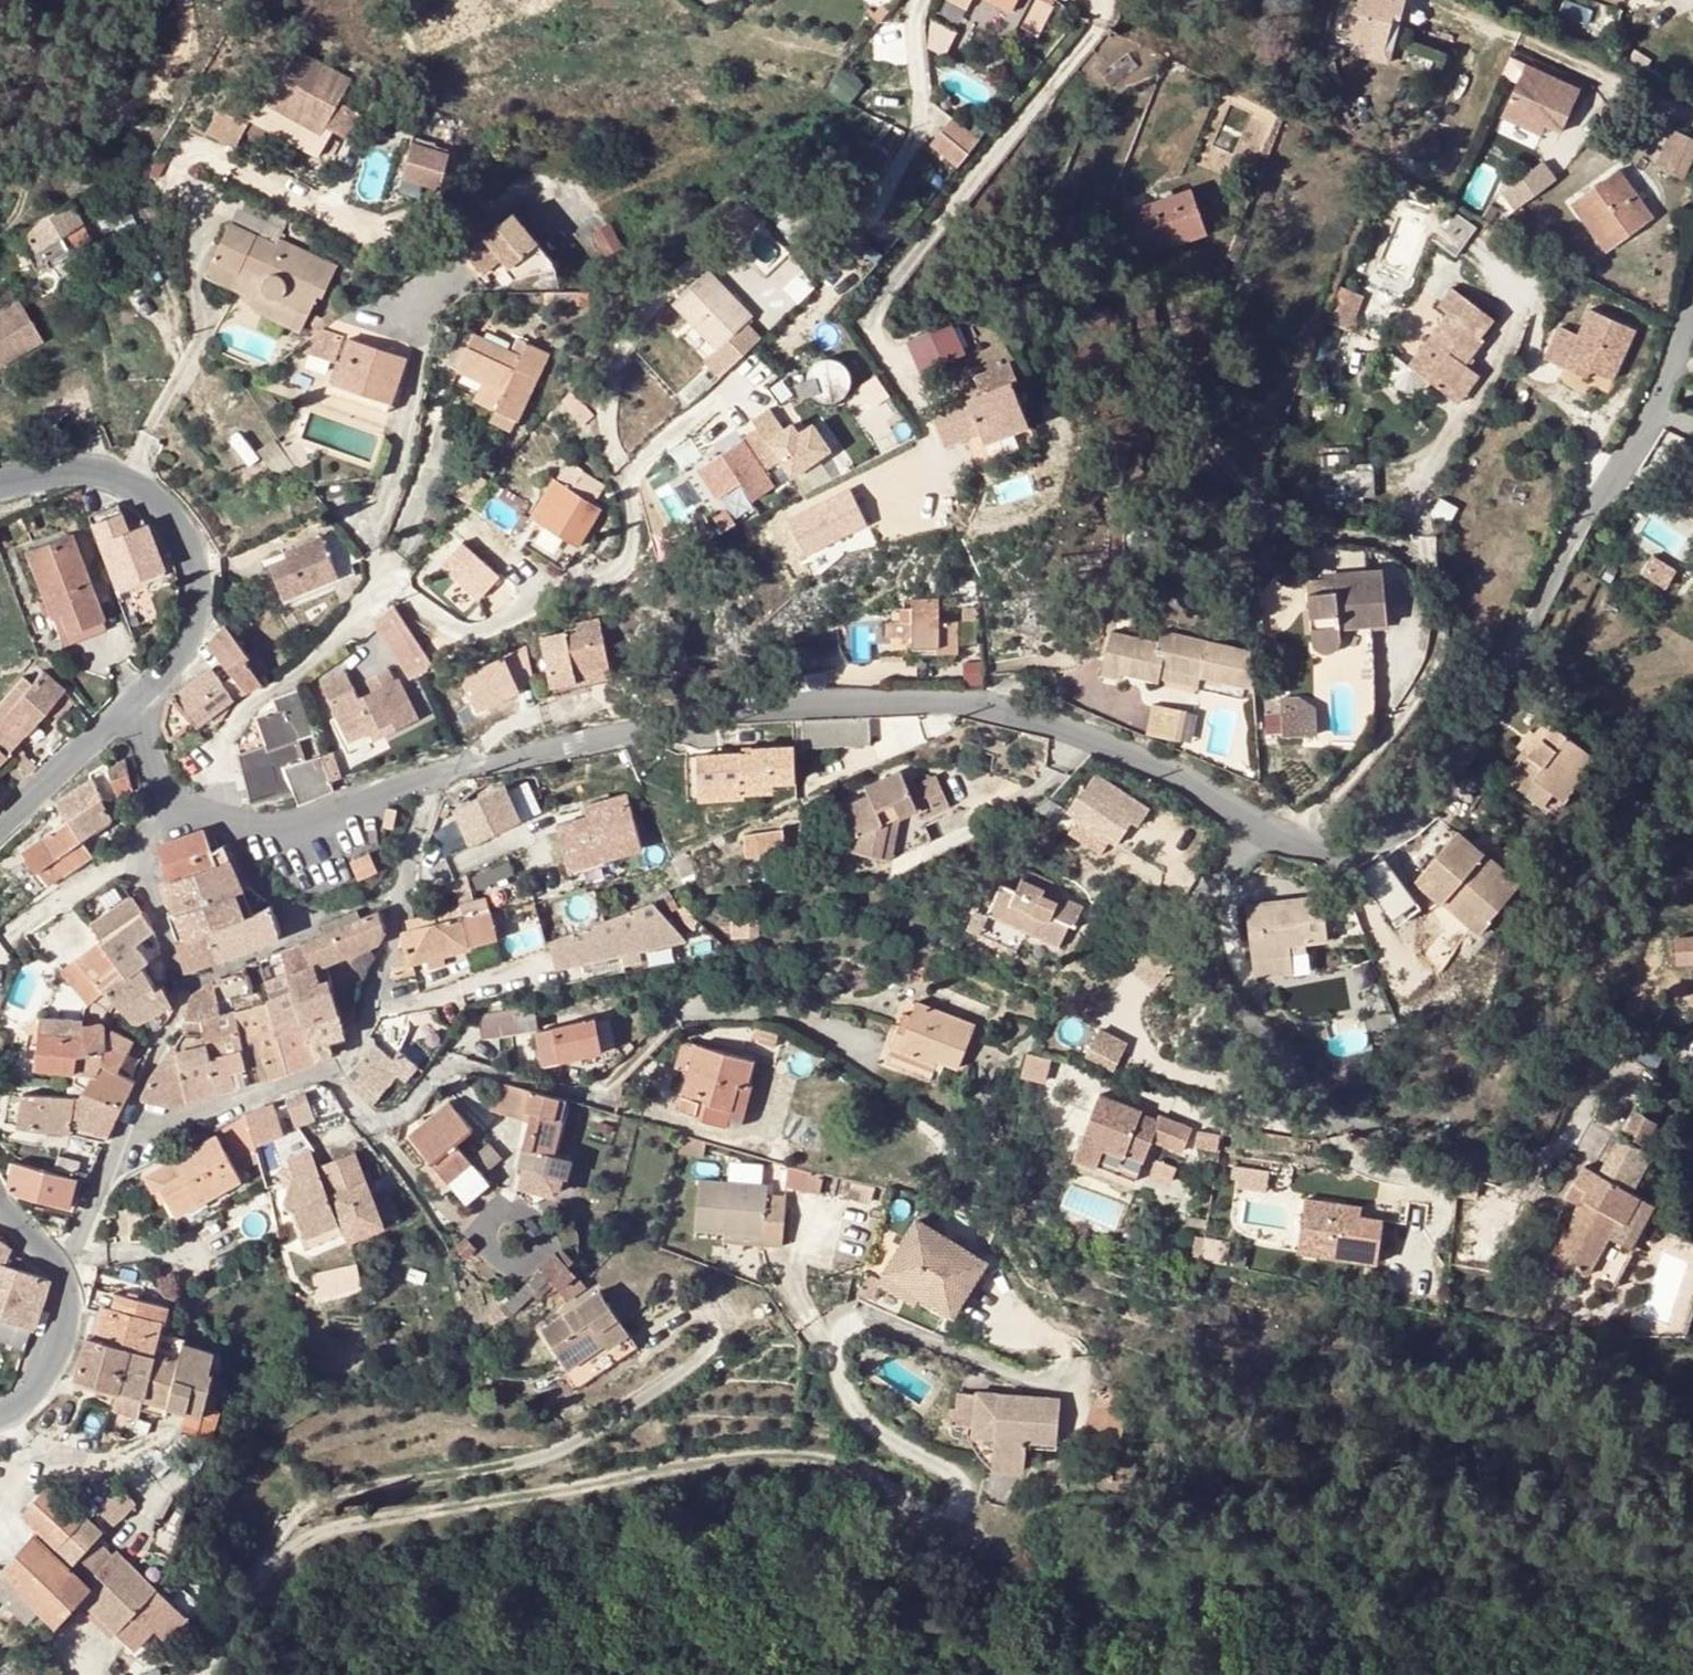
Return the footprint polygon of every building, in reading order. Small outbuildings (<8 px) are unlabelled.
[(969,8),(973,0),(954,0),(969,8)] [(1029,0),(1011,0),(1000,21),(995,32),(1003,36),(1009,40),(1020,18),(1029,0)] [(1362,42),(1386,48),(1394,17),(1402,19),(1407,0),(1360,0),(1360,2),(1352,0),(1350,0),(1341,35),(1362,42)] [(1386,48),(1362,42),(1360,50),(1391,58),(1402,19),(1394,17),(1386,48)] [(350,78),(296,49),(269,103),(262,100),(257,109),(229,93),(208,131),(237,146),(252,118),(279,133),(320,155),(330,135),(323,132),(326,125),(339,99),(350,78)] [(1559,127),(1578,84),(1523,59),(1499,112),(1538,130),(1543,120),(1559,127)] [(362,111),(339,99),(326,125),(350,136),(362,111)] [(947,116),(929,149),(960,166),(978,133),(947,116)] [(252,118),(237,146),(264,161),(279,133),(252,118)] [(1673,130),(1656,167),(1684,180),(1692,161),(1692,138),(1673,130)] [(454,152),(413,141),(405,172),(446,182),(454,152)] [(1501,187),(1512,208),(1558,183),(1547,162),(1501,187)] [(1620,170),(1574,204),(1601,242),(1647,208),(1620,170)] [(1153,251),(1181,241),(1207,232),(1193,190),(1124,213),(1140,256),(1153,251)] [(123,200),(103,212),(113,230),(133,219),(123,200)] [(232,224),(261,238),(271,214),(242,200),(231,224),(232,224)] [(73,254),(62,236),(83,223),(73,206),(70,202),(24,231),(30,241),(19,248),(0,258),(0,279),(32,262),(34,267),(46,261),(51,268),(73,254)] [(1647,208),(1601,242),(1608,251),(1653,218),(1647,208)] [(1462,246),(1476,226),(1458,213),(1444,233),(1462,246)] [(505,273),(512,281),(539,273),(547,270),(556,266),(550,260),(513,214),(485,237),(506,262),(498,269),(503,275),(505,273)] [(62,236),(73,254),(94,243),(83,223),(62,236)] [(310,313),(319,295),(324,297),(338,266),(280,239),(277,245),(261,238),(232,224),(207,274),(234,286),(252,295),(251,302),(254,306),(261,310),(287,322),(290,319),(304,327),(310,313)] [(722,372),(763,333),(750,320),(757,313),(710,264),(676,297),(697,318),(720,343),(706,356),(722,372)] [(1342,286),(1329,321),(1353,329),(1366,295),(1342,286)] [(1450,312),(1411,366),(1450,394),(1470,365),(1466,363),(1485,337),(1482,334),(1495,317),(1454,287),(1441,306),(1450,312)] [(0,309),(0,360),(42,335),(20,297),(0,309)] [(1592,309),(1580,334),(1563,326),(1548,359),(1571,369),(1574,361),(1593,369),(1614,379),(1637,329),(1592,309)] [(310,313),(304,327),(316,332),(329,322),(310,313)] [(903,340),(921,374),(965,351),(947,317),(903,340)] [(720,343),(697,318),(683,331),(706,356),(720,343)] [(492,420),(512,430),(550,351),(528,341),(522,355),(466,328),(449,362),(484,379),(484,380),(506,390),(496,410),(492,420)] [(349,338),(334,384),(392,401),(407,357),(365,343),(349,338)] [(808,381),(800,383),(803,393),(812,391),(814,395),(821,399),(828,401),(836,400),(841,398),(847,394),(851,389),(852,385),(853,376),(851,370),(847,363),(841,358),(836,357),(831,356),(823,357),(816,362),(811,367),(809,372),(808,381)] [(1590,378),(1593,369),(1574,361),(1571,369),(1590,378)] [(1001,363),(971,372),(976,391),(929,405),(943,450),(1021,427),(1001,363)] [(1470,365),(1450,394),(1461,401),(1481,374),(1470,365)] [(484,380),(484,379),(474,399),(496,410),(506,390),(484,380)] [(392,401),(334,384),(329,382),(325,394),(387,415),(392,401)] [(758,426),(710,458),(732,492),(763,472),(781,461),(758,426)] [(721,499),(732,492),(710,458),(699,465),(718,495),(721,499)] [(569,461),(558,480),(564,484),(550,508),(539,501),(530,517),(531,518),(539,523),(526,546),(565,569),(603,508),(594,502),(605,483),(569,461)] [(554,478),(539,501),(550,508),(564,484),(558,480),(554,478)] [(777,515),(794,553),(865,521),(848,483),(777,515)] [(118,507),(91,516),(116,588),(164,571),(148,525),(128,532),(118,507)] [(30,511),(19,516),(30,539),(40,535),(30,511)] [(357,549),(341,528),(330,534),(285,551),(287,557),(271,563),(285,598),(355,570),(353,564),(348,553),(357,549)] [(838,535),(802,551),(807,562),(843,546),(838,535)] [(71,537),(27,553),(52,620),(62,616),(69,636),(103,623),(71,537)] [(363,557),(357,549),(348,553),(353,564),(362,560),(364,558),(363,557)] [(1641,566),(1653,575),(1660,563),(1649,556),(1641,566)] [(1384,576),(1343,579),(1344,590),(1329,592),(1311,593),(1315,638),(1315,643),(1319,648),(1323,651),(1329,652),(1334,651),(1338,649),(1342,645),(1344,640),(1342,626),(1371,624),(1387,623),(1384,576)] [(1328,580),(1329,592),(1344,590),(1343,579),(1328,580)] [(908,647),(908,651),(958,650),(958,619),(940,620),(939,597),(913,598),(913,609),(902,608),(902,622),(908,622),(908,647)] [(408,680),(432,665),(394,604),(370,619),(408,680)] [(62,616),(52,620),(63,649),(107,633),(103,623),(69,636),(62,616)] [(542,639),(554,688),(578,682),(576,674),(612,666),(600,619),(577,624),(578,630),(542,639)] [(222,660),(212,667),(226,685),(236,677),(248,694),(264,683),(247,662),(252,657),(239,640),(226,624),(209,643),(222,660)] [(1161,681),(1162,677),(1163,669),(1194,674),(1203,676),(1255,685),(1252,648),(1164,630),(1162,642),(1112,632),(1104,674),(1122,678),(1123,673),(1161,681)] [(527,647),(454,673),(467,709),(540,683),(527,647)] [(576,674),(578,682),(614,674),(612,666),(576,674)] [(168,713),(165,724),(172,737),(193,722),(232,694),(226,685),(212,667),(184,688),(173,697),(171,698),(168,713)] [(1163,669),(1162,677),(1201,685),(1203,676),(1194,674),(1163,669)] [(380,727),(384,735),(420,717),(400,678),(360,699),(345,671),(323,683),(352,740),(370,731),(380,727)] [(23,681),(0,706),(0,753),(6,759),(15,749),(63,693),(42,675),(31,688),(23,681)] [(298,692),(274,699),(277,709),(257,716),(265,743),(237,751),(242,772),(283,762),(284,764),(305,757),(299,740),(312,736),(298,692)] [(1152,703),(1146,733),(1191,742),(1197,712),(1152,703)] [(1320,711),(1305,712),(1306,735),(1322,735),(1320,711)] [(1288,713),(1289,737),(1306,735),(1305,712),(1288,713)] [(868,716),(803,718),(804,744),(870,742),(868,716)] [(1536,731),(1524,748),(1505,774),(1544,802),(1586,746),(1547,716),(1536,731)] [(1517,743),(1524,748),(1536,731),(1530,726),(1517,743)] [(375,740),(384,735),(380,727),(370,731),(375,740)] [(753,747),(753,751),(749,752),(686,756),(689,797),(741,794),(741,788),(770,787),(770,779),(797,777),(795,745),(753,747)] [(1586,746),(1544,802),(1553,809),(1595,752),(1586,746)] [(37,768),(15,749),(6,759),(13,764),(28,778),(37,768)] [(13,764),(6,759),(0,753),(0,776),(13,764)] [(333,792),(321,753),(286,770),(293,790),(299,808),(316,801),(333,792)] [(56,804),(67,821),(79,840),(108,820),(105,813),(110,810),(107,802),(110,795),(129,787),(123,760),(105,768),(104,764),(87,773),(89,781),(55,803),(56,804)] [(250,801),(293,790),(286,770),(284,764),(283,762),(242,772),(250,801)] [(856,844),(894,854),(935,836),(917,795),(928,791),(924,781),(914,786),(905,769),(869,785),(872,795),(848,805),(857,828),(856,844)] [(940,774),(924,781),(928,791),(936,809),(953,802),(940,774)] [(1121,821),(1129,806),(1090,779),(1074,802),(1084,809),(1075,823),(1105,844),(1107,845),(1116,831),(1123,835),(1129,826),(1121,821)] [(456,807),(473,842),(524,818),(508,783),(456,807)] [(583,806),(585,814),(581,815),(555,822),(567,866),(640,847),(624,794),(583,806)] [(1121,821),(1129,826),(1138,812),(1129,806),(1121,821)] [(386,808),(383,828),(394,830),(397,810),(386,808)] [(79,840),(67,821),(23,849),(37,870),(52,860),(61,874),(89,855),(79,840)] [(1472,926),(1483,913),(1476,906),(1506,870),(1448,823),(1408,873),(1472,926)] [(741,833),(742,855),(780,851),(779,829),(741,833)] [(193,871),(227,860),(220,846),(209,852),(203,830),(157,846),(166,880),(166,881),(193,871)] [(682,850),(668,856),(677,877),(691,871),(682,850)] [(1381,854),(1342,880),(1359,925),(1384,910),(1409,891),(1381,854)] [(227,860),(193,871),(207,900),(240,889),(227,860)] [(1001,883),(987,913),(1005,921),(1057,946),(1069,921),(1074,924),(1082,905),(1050,891),(1053,882),(1026,869),(1016,891),(1001,883)] [(1513,877),(1506,870),(1476,906),(1483,913),(1513,877)] [(193,871),(166,881),(174,912),(207,900),(193,871)] [(223,924),(240,917),(246,915),(244,908),(256,903),(244,888),(240,889),(207,900),(174,912),(181,937),(187,936),(210,928),(223,924)] [(1322,894),(1247,903),(1248,912),(1255,975),(1292,970),(1289,942),(1327,937),(1322,894)] [(129,898),(93,922),(103,939),(100,941),(124,975),(125,977),(133,971),(140,966),(146,962),(135,945),(153,933),(148,927),(150,925),(142,913),(139,914),(129,898)] [(647,901),(614,913),(623,950),(682,937),(647,901)] [(458,905),(431,913),(435,920),(442,937),(446,948),(446,949),(498,936),(491,907),(488,908),(460,914),(458,905)] [(504,905),(491,907),(498,936),(506,934),(502,918),(507,917),(504,905)] [(269,906),(246,915),(240,917),(248,947),(276,934),(269,906)] [(181,937),(174,912),(167,915),(176,939),(181,937)] [(327,934),(304,943),(312,967),(323,964),(338,1010),(338,1012),(351,1008),(351,1007),(356,988),(367,964),(375,951),(380,942),(381,929),(376,912),(354,921),(350,913),(323,925),(327,934)] [(443,949),(446,949),(446,948),(442,937),(435,920),(431,913),(412,917),(401,919),(404,927),(399,932),(403,946),(395,947),(391,960),(391,962),(413,957),(427,953),(435,952),(443,949)] [(614,913),(545,939),(552,966),(623,950),(614,913)] [(225,956),(248,947),(240,917),(223,924),(210,928),(218,959),(225,956)] [(756,918),(728,919),(729,934),(757,931),(756,918)] [(206,963),(218,959),(210,928),(187,936),(181,937),(176,939),(184,970),(189,968),(206,963)] [(124,975),(100,941),(73,958),(99,993),(103,990),(124,975)] [(1667,945),(1671,970),(1692,966),(1692,941),(1667,945)] [(281,953),(284,963),(287,974),(292,991),(303,1023),(306,1022),(338,1010),(323,964),(312,967),(304,943),(281,953)] [(435,952),(427,953),(430,964),(446,961),(443,949),(435,952)] [(281,953),(270,957),(273,967),(284,963),(281,953)] [(391,962),(392,975),(416,969),(413,957),(391,962)] [(99,993),(73,958),(60,968),(85,1005),(94,998),(99,993)] [(1361,961),(1351,965),(1357,979),(1367,975),(1361,961)] [(158,990),(140,966),(133,971),(125,977),(124,975),(103,990),(115,1002),(133,1022),(170,1003),(161,988),(158,990)] [(924,966),(908,968),(909,983),(925,982),(924,966)] [(244,973),(222,980),(228,1000),(239,996),(249,993),(244,973)] [(219,1014),(220,1013),(212,980),(211,981),(203,986),(193,994),(190,999),(187,1010),(184,1031),(193,1033),(196,1030),(202,1029),(201,1019),(219,1014)] [(99,993),(94,998),(106,1010),(115,1002),(103,990),(99,993)] [(303,1023),(292,991),(267,1000),(275,1034),(303,1023)] [(253,1004),(249,993),(239,996),(243,1007),(253,1004)] [(283,1066),(275,1034),(267,1000),(253,1004),(243,1007),(234,1010),(242,1046),(248,1082),(283,1072),(284,1071),(283,1066)] [(910,1014),(905,1012),(885,1062),(928,1079),(933,1067),(937,1059),(943,1062),(956,1066),(973,1024),(915,1000),(910,1014)] [(530,1005),(476,1015),(478,1030),(480,1037),(535,1028),(530,1005)] [(328,1040),(342,1035),(342,1028),(353,1024),(351,1008),(338,1012),(338,1010),(306,1022),(317,1059),(330,1053),(328,1040)] [(193,1033),(184,1031),(174,1044),(179,1064),(209,1056),(242,1046),(234,1010),(220,1013),(219,1014),(201,1019),(202,1029),(196,1030),(193,1033)] [(41,1017),(39,1037),(37,1062),(36,1065),(75,1070),(78,1053),(103,1049),(103,1048),(99,1024),(83,1026),(72,1026),(73,1018),(41,1017)] [(600,1051),(592,1017),(550,1027),(558,1061),(600,1051)] [(72,1026),(83,1026),(84,1019),(73,1018),(72,1026)] [(317,1059),(306,1022),(303,1023),(275,1034),(283,1066),(284,1071),(313,1061),(317,1059)] [(1132,1038),(1096,1024),(1084,1055),(1120,1069),(1132,1038)] [(99,1063),(114,1071),(131,1040),(112,1029),(103,1048),(103,1049),(78,1053),(75,1070),(72,1079),(83,1089),(99,1063)] [(341,1049),(342,1035),(328,1040),(330,1053),(341,1049)] [(37,1062),(39,1037),(26,1036),(24,1061),(37,1062)] [(750,1059),(696,1043),(694,1048),(678,1106),(692,1110),(691,1115),(723,1124),(729,1125),(733,1124),(737,1121),(740,1110),(736,1109),(750,1059)] [(177,1102),(187,1099),(179,1064),(174,1044),(150,1078),(143,1094),(145,1099),(155,1100),(171,1102),(177,1102)] [(217,1090),(248,1082),(242,1046),(209,1056),(217,1090)] [(365,1052),(356,1061),(367,1072),(382,1087),(395,1074),(375,1054),(372,1058),(365,1052)] [(217,1090),(209,1056),(179,1064),(187,1099),(216,1090),(217,1090)] [(937,1059),(933,1067),(940,1070),(943,1062),(937,1059)] [(340,1076),(347,1083),(367,1103),(382,1087),(367,1072),(356,1061),(340,1076)] [(70,1133),(102,1141),(117,1112),(132,1081),(114,1071),(99,1063),(83,1089),(79,1096),(74,1097),(69,1131),(70,1133)] [(485,1110),(516,1118),(518,1107),(514,1106),(518,1087),(492,1080),(485,1110)] [(549,1164),(566,1098),(518,1087),(514,1106),(518,1107),(516,1118),(507,1154),(549,1164)] [(285,1106),(296,1132),(343,1115),(329,1090),(285,1106)] [(14,1124),(62,1130),(69,1131),(74,1097),(63,1096),(21,1094),(11,1092),(4,1119),(14,1124)] [(1142,1109),(1099,1092),(1097,1100),(1075,1154),(1135,1178),(1158,1120),(1140,1113),(1142,1109)] [(447,1100),(406,1134),(428,1160),(452,1190),(476,1171),(452,1140),(468,1126),(447,1100)] [(271,1103),(245,1112),(254,1144),(281,1134),(271,1103)] [(1656,1121),(1635,1108),(1620,1135),(1642,1148),(1656,1121)] [(254,1144),(245,1112),(218,1126),(225,1138),(236,1158),(247,1153),(256,1149),(254,1144)] [(1223,1127),(1199,1122),(1195,1141),(1220,1146),(1223,1127)] [(225,1138),(218,1126),(211,1130),(214,1135),(218,1142),(225,1138)] [(231,1165),(218,1142),(214,1135),(143,1176),(152,1192),(160,1188),(166,1200),(175,1215),(239,1179),(231,1165)] [(1650,1152),(1642,1148),(1620,1135),(1602,1168),(1633,1185),(1650,1152)] [(65,1147),(58,1146),(53,1168),(84,1176),(96,1153),(65,1147)] [(259,1161),(256,1149),(247,1153),(249,1163),(259,1161)] [(294,1175),(288,1191),(285,1199),(287,1207),(295,1209),(305,1236),(339,1223),(310,1150),(292,1167),(294,1175)] [(377,1215),(372,1203),(352,1153),(319,1167),(334,1206),(343,1229),(377,1215)] [(1032,1158),(1022,1158),(1021,1170),(1032,1171),(1032,1158)] [(444,1197),(452,1190),(428,1160),(419,1167),(444,1197)] [(13,1161),(7,1186),(14,1193),(20,1194),(72,1208),(75,1209),(83,1180),(13,1161)] [(1154,1162),(1149,1181),(1170,1186),(1175,1167),(1154,1162)] [(1607,1283),(1627,1246),(1651,1202),(1630,1190),(1600,1173),(1583,1164),(1572,1182),(1584,1189),(1577,1203),(1550,1252),(1607,1283)] [(292,1167),(280,1171),(288,1191),(294,1175),(292,1167)] [(1600,1173),(1630,1190),(1633,1185),(1602,1168),(1600,1173)] [(494,1192),(476,1171),(452,1190),(470,1212),(494,1192)] [(765,1186),(696,1181),(692,1230),(724,1232),(761,1235),(761,1245),(782,1246),(785,1197),(764,1196),(765,1186)] [(1584,1189),(1572,1182),(1565,1196),(1577,1203),(1584,1189)] [(158,1204),(166,1200),(160,1188),(152,1192),(158,1204)] [(343,1231),(348,1241),(397,1221),(388,1197),(372,1203),(377,1215),(343,1229),(343,1231)] [(1376,1261),(1382,1217),(1360,1215),(1345,1213),(1346,1203),(1304,1198),(1297,1249),(1376,1261)] [(1361,1206),(1346,1203),(1345,1213),(1360,1215),(1361,1206)] [(983,1261),(916,1219),(879,1278),(915,1301),(920,1293),(952,1313),(983,1261)] [(305,1236),(301,1238),(305,1251),(344,1235),(339,1223),(305,1236)] [(761,1235),(724,1232),(724,1243),(761,1245),(761,1235)] [(32,1329),(49,1281),(2,1265),(10,1249),(0,1242),(0,1318),(32,1329)] [(1632,1248),(1627,1246),(1607,1283),(1612,1286),(1632,1248)] [(470,1249),(462,1257),(470,1266),(478,1258),(470,1249)] [(571,1275),(572,1272),(554,1251),(538,1265),(540,1268),(546,1276),(556,1288),(571,1275)] [(360,1265),(313,1272),(317,1297),(364,1291),(360,1265)] [(527,1279),(533,1286),(546,1276),(540,1268),(527,1279)] [(533,1286),(527,1279),(499,1303),(505,1311),(533,1286)] [(92,1288),(88,1304),(98,1307),(136,1317),(128,1348),(152,1354),(158,1333),(160,1324),(156,1323),(161,1303),(92,1288)] [(575,1387),(635,1349),(599,1291),(539,1328),(563,1367),(575,1387)] [(156,1323),(160,1324),(163,1324),(167,1305),(161,1303),(156,1323)] [(90,1337),(128,1348),(136,1317),(98,1307),(96,1316),(90,1337)] [(189,1322),(185,1315),(179,1318),(183,1325),(189,1322)] [(25,1350),(32,1329),(0,1318),(0,1338),(25,1350)] [(158,1333),(152,1354),(141,1396),(168,1403),(204,1413),(206,1404),(214,1406),(220,1383),(210,1381),(212,1373),(208,1372),(212,1353),(183,1343),(182,1338),(166,1335),(158,1333)] [(117,1390),(128,1348),(90,1337),(87,1336),(77,1379),(117,1390)] [(575,1387),(563,1367),(556,1372),(568,1392),(575,1387)] [(1119,1404),(1125,1387),(1110,1381),(1109,1386),(1102,1383),(1097,1396),(1119,1404)] [(1057,1398),(972,1389),(969,1431),(989,1433),(987,1465),(1028,1468),(1031,1438),(1053,1440),(1057,1398)] [(117,1390),(114,1401),(138,1407),(141,1396),(117,1390)] [(148,1422),(168,1403),(141,1396),(138,1407),(136,1419),(148,1422)] [(206,1404),(204,1413),(218,1417),(220,1408),(214,1406),(206,1404)] [(136,1419),(133,1429),(146,1432),(148,1422),(136,1419)] [(161,1453),(154,1445),(141,1458),(148,1465),(161,1453)] [(132,1499),(113,1482),(102,1494),(95,1510),(112,1523),(132,1499)] [(35,1531),(43,1539),(47,1535),(57,1545),(82,1516),(47,1485),(22,1514),(38,1528),(35,1531)] [(77,1602),(91,1587),(69,1568),(35,1536),(0,1574),(3,1576),(0,1579),(0,1594),(28,1620),(39,1608),(57,1625),(77,1602)] [(164,1642),(187,1616),(114,1550),(110,1555),(94,1540),(69,1568),(91,1587),(77,1602),(134,1652),(152,1631),(164,1642)] [(940,1601),(923,1604),(924,1620),(942,1618),(940,1601)]
